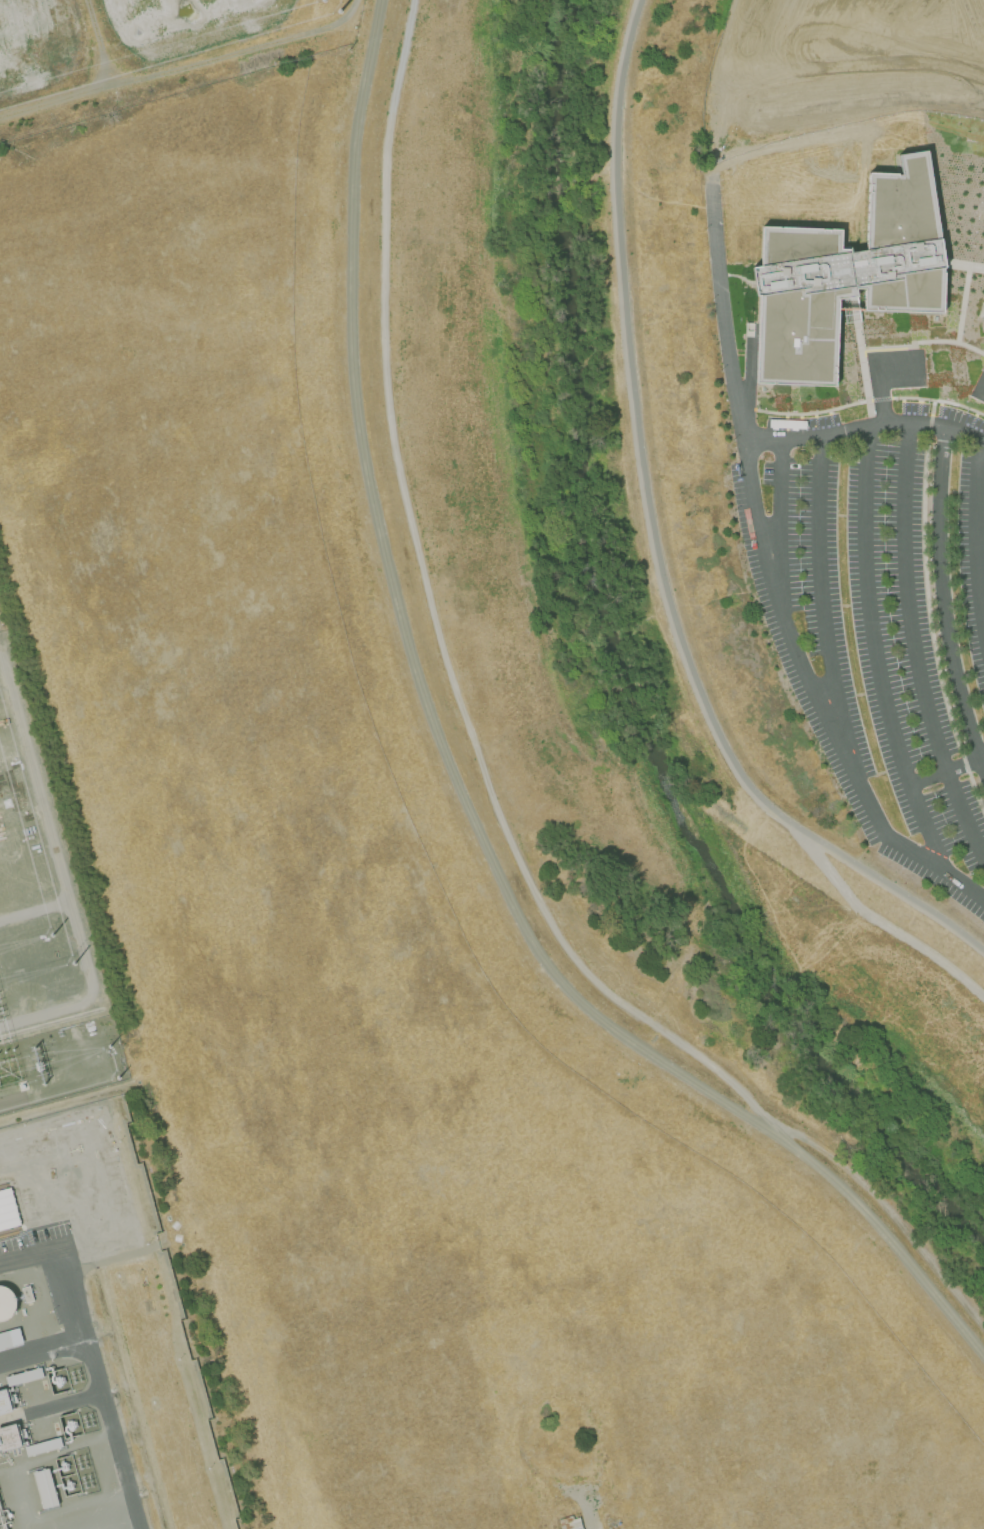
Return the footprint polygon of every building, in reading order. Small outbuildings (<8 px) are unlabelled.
[(947,324),(947,279),(929,163),(901,167),(907,187),(875,185),(865,267),(846,267),(845,241),(765,239),(757,404),(838,407),(845,308),(862,308),(862,324),(947,324)] [(19,1225),(10,1188),(0,1190),(0,1230),(19,1225)] [(1,1321),(0,1321),(0,1285),(2,1286),(4,1286),(6,1287),(8,1288),(10,1289),(11,1291),(13,1293),(14,1295),(15,1297),(16,1299),(16,1301),(16,1304),(16,1306),(15,1308),(15,1310),(14,1312),(12,1314),(11,1316),(9,1317),(7,1319),(5,1320),(3,1320),(1,1321)] [(26,1303),(21,1287),(29,1285),(34,1300),(26,1303)] [(13,1345),(0,1348),(0,1332),(9,1330),(13,1345)] [(8,1386),(5,1377),(41,1367),(44,1376),(8,1386)] [(12,1411),(0,1414),(0,1390),(6,1389),(12,1411)] [(2,1450),(0,1443),(0,1429),(16,1424),(22,1445),(2,1450)] [(27,1456),(25,1447),(60,1437),(63,1446),(27,1456)] [(43,1508),(33,1472),(49,1468),(59,1504),(43,1508)] [(579,1517),(582,1528),(562,1528),(559,1519),(571,1516),(572,1519),(579,1517)]
